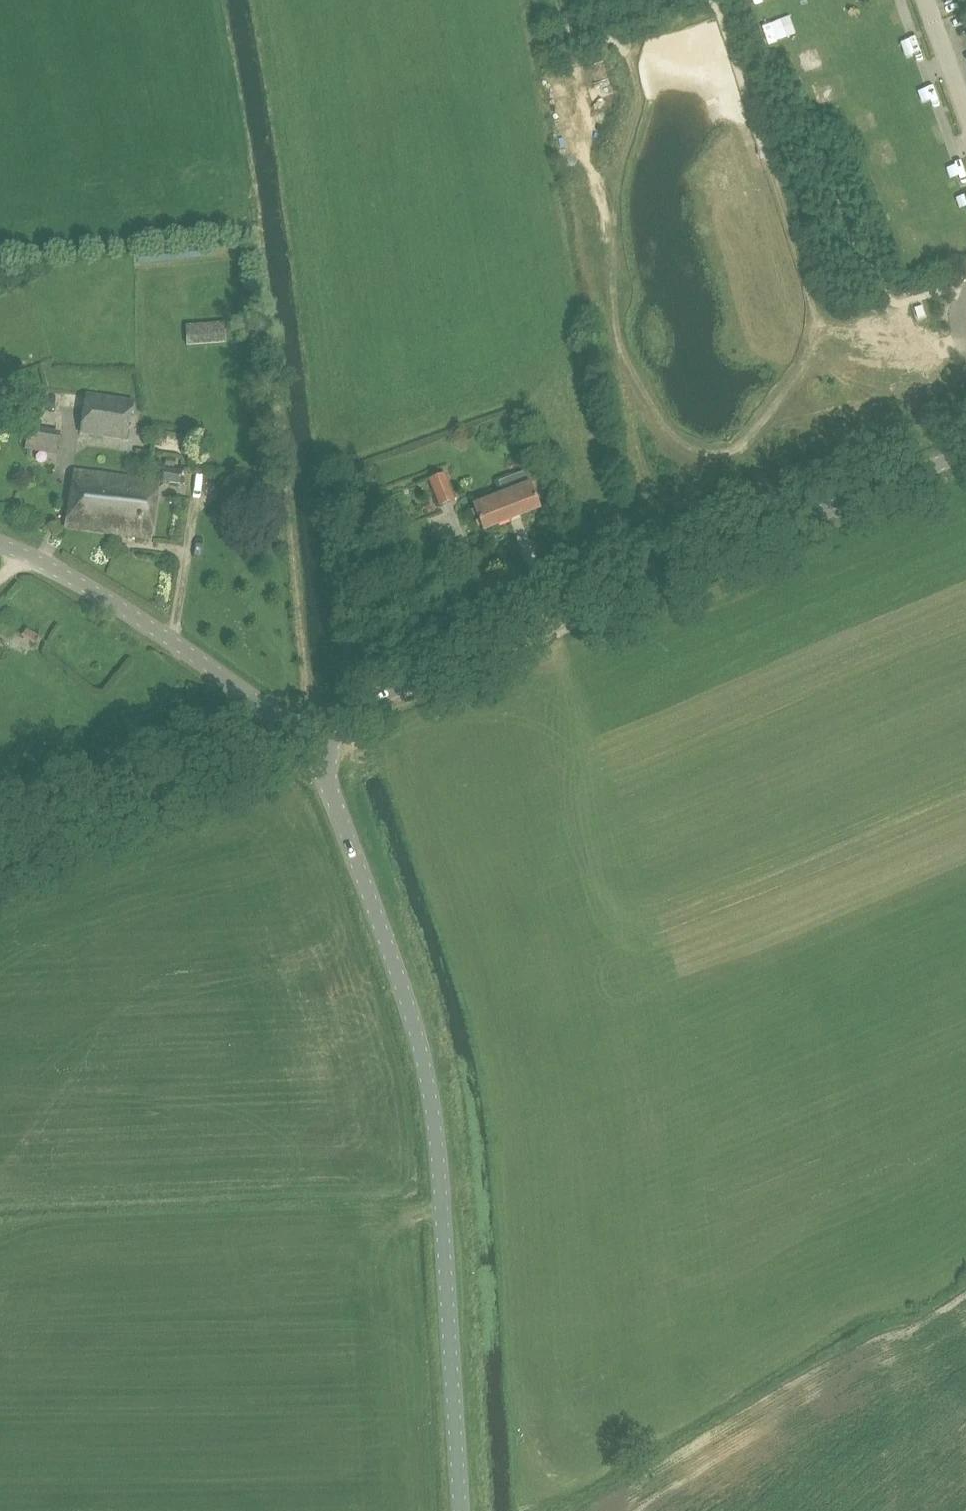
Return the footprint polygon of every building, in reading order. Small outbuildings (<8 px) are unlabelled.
[(185,323),(187,345),(227,343),(225,321),(185,323)] [(80,432),(127,439),(133,400),(86,393),(80,432)] [(29,430),(26,450),(55,455),(58,435),(29,430)] [(165,458),(164,467),(174,468),(175,459),(165,458)] [(163,483),(184,485),(185,478),(180,477),(181,469),(165,467),(163,483)] [(66,525),(108,531),(109,521),(117,475),(74,469),(66,525)] [(474,504),(483,528),(538,506),(530,485),(536,482),(531,469),(499,481),(504,492),(474,504)] [(428,478),(438,505),(454,498),(444,472),(428,478)] [(109,521),(108,531),(122,533),(122,534),(149,538),(157,480),(117,475),(109,521)] [(39,636),(27,628),(22,635),(34,643),(39,636)] [(181,730),(184,740),(194,736),(190,727),(181,730)]
